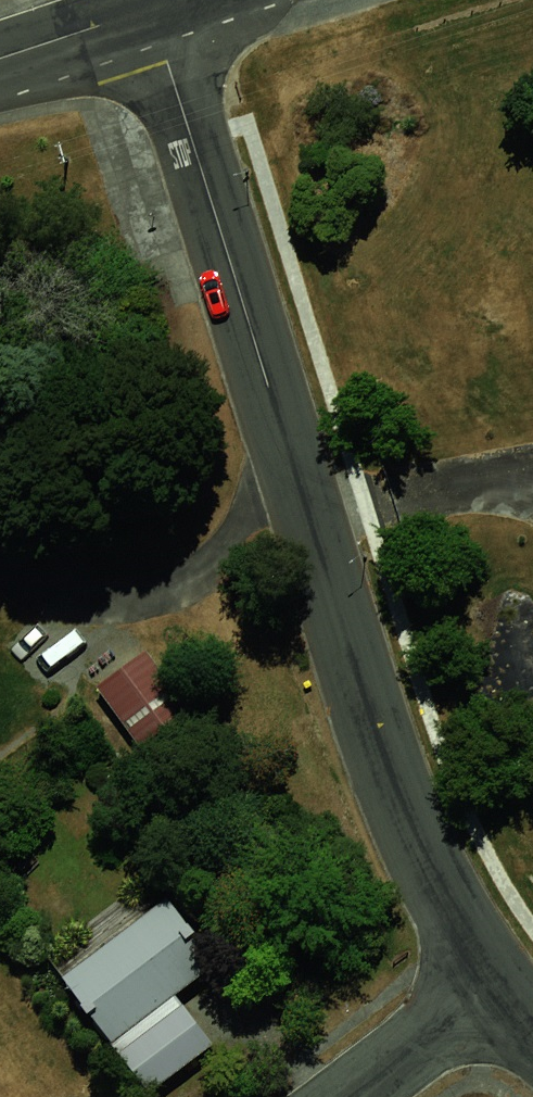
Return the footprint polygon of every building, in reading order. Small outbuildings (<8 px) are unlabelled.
[(162,880),(57,955),(156,1091),(223,1042),(187,1004),(229,973),(162,880)]
